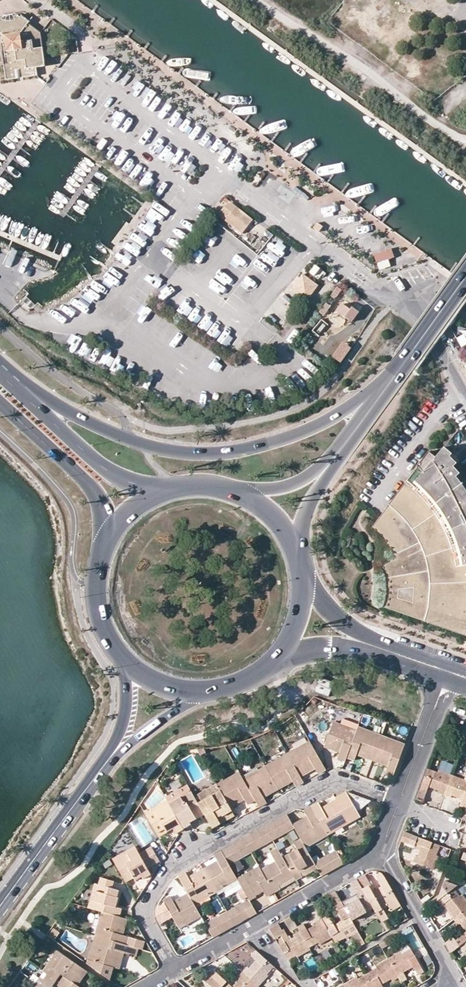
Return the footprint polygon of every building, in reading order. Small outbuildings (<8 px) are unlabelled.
[(12,21),(10,21),(7,21),(5,20),(4,20),(2,19),(0,21),(0,66),(4,66),(6,81),(17,80),(16,72),(20,72),(21,79),(37,77),(36,69),(35,61),(44,60),(41,36),(28,26),(29,24),(21,17),(20,18),(17,17),(15,19),(14,20),(12,21)] [(45,68),(44,60),(35,61),(36,69),(45,68)] [(252,220),(224,199),(222,202),(225,205),(218,215),(242,233),(252,220)] [(322,229),(316,225),(312,230),(318,234),(322,229)] [(275,247),(279,256),(289,251),(284,242),(275,247)] [(391,249),(374,252),(377,265),(394,262),(391,249)] [(309,272),(319,279),(325,271),(315,264),(309,272)] [(307,280),(302,276),(291,292),(306,303),(317,288),(312,284),(310,287),(305,283),(307,280)] [(340,293),(336,290),(330,298),(334,301),(340,293)] [(312,331),(319,336),(328,325),(321,319),(312,331)] [(357,333),(351,328),(340,342),(347,347),(357,333)] [(317,337),(311,332),(304,342),(310,347),(317,337)] [(393,554),(395,560),(383,569),(387,583),(387,590),(386,597),(384,606),(432,624),(465,635),(465,473),(464,471),(460,474),(454,468),(455,466),(448,459),(450,456),(452,454),(444,448),(436,458),(429,453),(373,528),(379,533),(387,542),(390,546),(393,554)] [(450,456),(448,459),(455,466),(458,464),(450,456)] [(359,724),(343,719),(341,724),(333,721),(324,746),(339,752),(337,758),(345,761),(346,757),(357,730),(358,726),(359,724)] [(373,736),(374,733),(358,726),(357,730),(373,736)] [(354,760),(357,754),(372,760),(381,735),(374,733),(373,736),(357,730),(346,757),(354,760)] [(381,735),(372,760),(388,766),(386,772),(393,775),(403,748),(387,742),(389,738),(381,735)] [(389,738),(387,742),(403,748),(405,744),(389,738)] [(318,773),(325,769),(308,739),(293,747),(294,750),(287,753),(289,757),(300,776),(314,768),(318,773)] [(289,757),(287,753),(272,762),(274,765),(289,757)] [(300,776),(289,757),(274,765),(272,762),(265,766),(278,789),(292,781),(295,786),(303,782),(300,776)] [(259,770),(260,773),(245,782),(255,800),(259,807),(267,803),(264,797),(278,789),(265,766),(259,770)] [(424,801),(429,787),(438,790),(437,792),(444,795),(452,775),(438,769),(437,772),(428,768),(417,798),(424,801)] [(260,773),(259,770),(243,779),(245,782),(260,773)] [(241,775),(239,771),(224,780),(226,783),(241,775)] [(243,779),(241,775),(226,783),(224,780),(216,784),(219,789),(230,807),(244,799),(248,804),(255,800),(245,782),(243,779)] [(452,795),(462,799),(459,806),(465,808),(465,807),(465,783),(465,782),(465,780),(452,775),(444,795),(451,797),(452,795)] [(219,789),(216,784),(194,796),(197,801),(219,789)] [(167,800),(169,803),(191,790),(190,787),(167,800)] [(197,801),(203,811),(204,812),(212,828),(222,822),(219,817),(232,810),(230,807),(219,789),(197,801)] [(191,790),(169,803),(183,827),(191,822),(190,820),(204,812),(203,811),(197,801),(194,796),(191,790)] [(349,823),(345,815),(371,800),(346,792),(335,798),(335,799),(321,808),(318,802),(311,806),(325,832),(341,823),(343,826),(349,823)] [(145,812),(147,815),(169,803),(167,800),(145,812)] [(169,803),(147,815),(156,832),(158,835),(173,827),(176,831),(183,827),(169,803)] [(292,824),(295,828),(301,839),(306,848),(312,844),(310,840),(325,832),(311,806),(304,810),(306,816),(292,824)] [(234,815),(232,810),(219,817),(222,822),(234,815)] [(292,824),(287,813),(221,851),(229,864),(251,852),(273,840),(295,828),(292,824)] [(343,826),(341,823),(325,832),(327,835),(343,826)] [(161,838),(165,844),(178,835),(174,829),(161,838)] [(310,840),(312,844),(327,835),(325,832),(310,840)] [(417,845),(416,849),(419,851),(418,855),(415,855),(413,862),(433,869),(438,856),(436,855),(439,845),(404,832),(400,842),(408,844),(409,842),(417,845)] [(303,871),(301,868),(313,860),(306,848),(301,839),(293,843),(297,849),(282,858),(291,873),(293,876),(295,880),(302,876),(301,873),(303,872),(303,871)] [(136,848),(134,845),(112,857),(113,860),(136,848)] [(152,846),(139,853),(147,868),(160,860),(152,846)] [(136,848),(113,860),(126,882),(134,877),(135,880),(142,876),(143,878),(150,874),(147,868),(139,853),(136,848)] [(343,863),(336,850),(314,862),(315,864),(322,875),(343,863)] [(220,885),(236,876),(229,864),(221,851),(214,855),(217,861),(203,869),(216,892),(222,888),(220,885)] [(272,855),(275,862),(261,870),(273,892),(280,889),(279,886),(282,884),(281,883),(279,880),(291,873),(282,858),(279,851),(272,855)] [(314,862),(313,860),(301,868),(303,871),(315,864),(314,862)] [(261,870),(259,866),(237,878),(238,880),(249,899),(249,900),(256,897),(255,895),(263,891),(266,896),(273,892),(261,870)] [(208,896),(216,892),(203,869),(188,877),(185,871),(180,874),(178,876),(188,893),(192,901),(206,893),(208,896)] [(279,880),(281,883),(293,876),(291,873),(279,880)] [(364,874),(357,879),(362,889),(365,893),(374,909),(375,911),(388,904),(387,902),(395,897),(384,877),(382,874),(380,873),(375,876),(378,880),(381,886),(372,891),(371,889),(372,888),(364,874)] [(100,876),(98,884),(94,883),(92,890),(96,891),(92,908),(101,911),(119,916),(122,908),(115,906),(118,897),(117,896),(119,890),(112,888),(114,880),(100,876)] [(220,885),(222,888),(238,880),(237,878),(236,876),(220,885)] [(459,896),(453,888),(437,900),(429,907),(432,912),(444,904),(451,912),(449,913),(453,919),(465,909),(465,900),(462,894),(459,896)] [(349,902),(343,905),(353,924),(366,916),(365,914),(374,909),(365,893),(362,889),(356,892),(359,898),(350,904),(349,902)] [(96,891),(92,890),(88,907),(92,908),(96,891)] [(336,909),(343,905),(335,891),(328,895),(336,909)] [(170,896),(163,900),(177,925),(192,917),(194,920),(201,916),(194,904),(192,901),(188,893),(173,901),(170,896)] [(208,896),(206,893),(192,901),(194,904),(208,896)] [(400,906),(395,897),(387,902),(388,904),(392,911),(400,906)] [(249,899),(227,911),(205,924),(212,937),(256,913),(249,900),(249,899)] [(343,905),(336,909),(341,920),(333,924),(328,914),(322,918),(333,936),(336,942),(346,936),(347,937),(358,931),(353,924),(343,905)] [(453,919),(458,924),(460,923),(465,931),(465,909),(453,919)] [(99,918),(103,919),(99,936),(128,945),(132,946),(142,949),(144,941),(123,934),(127,918),(119,916),(101,911),(99,918)] [(297,927),(291,916),(284,920),(290,932),(298,927),(297,927)] [(177,925),(179,929),(194,920),(192,917),(177,925)] [(103,919),(99,918),(95,935),(99,936),(103,919)] [(299,930),(309,947),(318,942),(319,944),(333,936),(322,918),(315,921),(316,924),(307,929),(303,923),(297,927),(298,927),(299,930)] [(439,928),(449,924),(447,918),(437,922),(439,928)] [(309,947),(299,930),(293,934),(294,936),(289,939),(284,929),(282,930),(278,923),(269,928),(275,939),(287,960),(296,955),(297,956),(310,949),(309,947)] [(99,936),(95,935),(90,952),(94,953),(99,936)] [(94,953),(90,952),(86,962),(110,979),(114,967),(119,951),(124,952),(125,953),(128,945),(99,936),(94,953)] [(390,944),(386,938),(379,943),(382,949),(390,944)] [(407,979),(403,972),(413,966),(417,972),(422,969),(411,949),(401,954),(400,952),(388,958),(398,977),(401,982),(407,979)] [(251,955),(256,959),(249,968),(247,966),(242,972),(258,986),(268,975),(267,974),(273,966),(255,950),(251,955)] [(124,952),(119,951),(114,967),(119,968),(124,952)] [(51,967),(55,969),(65,955),(61,953),(51,967)] [(70,980),(75,973),(78,975),(82,978),(87,971),(65,955),(55,969),(51,967),(47,972),(56,979),(60,974),(64,976),(60,981),(68,986),(81,986),(73,982),(70,980)] [(375,966),(376,968),(367,973),(376,986),(383,986),(381,984),(391,978),(393,981),(398,977),(388,958),(375,966)] [(209,976),(210,976),(222,986),(257,986),(258,986),(242,972),(238,977),(240,978),(232,986),(214,970),(209,976)] [(52,985),(56,979),(47,972),(42,979),(46,982),(42,986),(55,986),(52,985)] [(367,973),(358,978),(357,976),(345,983),(347,986),(376,986),(367,973)] [(210,976),(205,981),(210,986),(209,986),(222,986),(210,976)]
